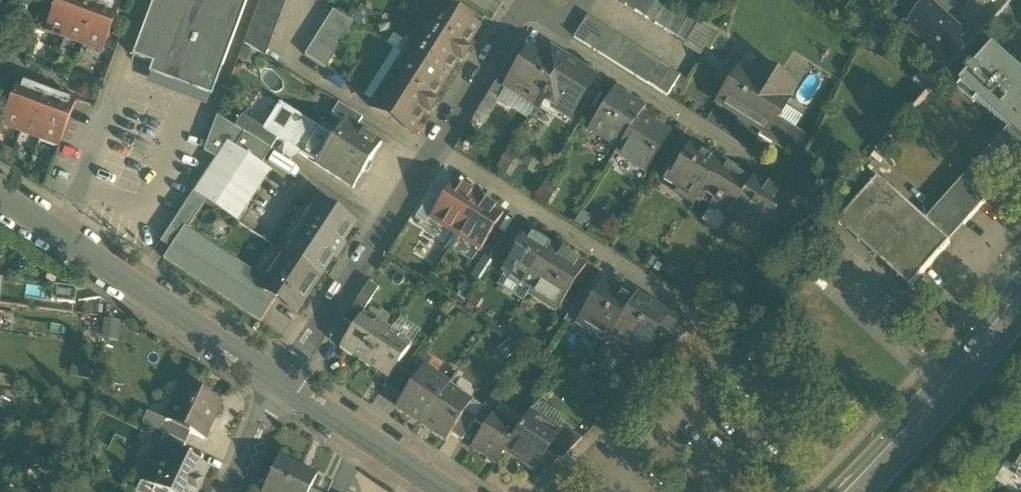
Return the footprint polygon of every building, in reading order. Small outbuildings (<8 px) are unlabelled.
[(45,32),(64,39),(79,0),(57,0),(52,14),(45,32)] [(64,39),(83,46),(100,1),(98,0),(79,0),(64,39)] [(131,58),(213,89),(247,0),(153,0),(131,58)] [(244,45),(262,57),(269,46),(267,44),(274,34),(272,32),(278,22),(276,21),(282,10),(280,9),(286,0),(260,0),(244,45)] [(635,12),(643,0),(629,0),(625,6),(635,12)] [(635,12),(646,19),(658,0),(643,0),(635,12)] [(646,19),(656,25),(669,5),(662,0),(658,0),(646,19)] [(928,1),(939,11),(952,0),(954,2),(956,0),(929,0),(928,1)] [(119,8),(100,1),(83,46),(102,53),(119,8)] [(939,11),(928,1),(909,25),(952,67),(974,43),(939,11)] [(478,29),(437,4),(404,57),(444,82),(457,62),(461,64),(468,53),(464,51),(478,29)] [(678,11),(669,5),(656,25),(665,31),(678,11)] [(52,14),(41,10),(33,31),(44,36),(45,32),(52,14)] [(698,24),(678,11),(665,31),(686,44),(698,24)] [(346,36),(352,25),(332,13),(326,24),(346,36)] [(584,44),(597,24),(587,18),(575,38),(584,44)] [(339,47),(346,36),(326,24),(319,35),(339,47)] [(607,30),(597,24),(584,44),(594,51),(607,30)] [(594,51),(605,57),(617,37),(607,30),(594,51)] [(332,57),(339,47),(319,35),(312,45),(332,57)] [(628,43),(617,37),(605,57),(615,64),(628,43)] [(625,71),(638,50),(628,43),(615,64),(625,71)] [(326,68),(332,57),(312,45),(306,56),(326,68)] [(520,46),(506,68),(514,73),(528,51),(520,46)] [(543,58),(530,49),(514,73),(504,89),(535,109),(539,101),(565,61),(548,51),(543,58)] [(635,77),(648,56),(638,50),(625,71),(635,77)] [(994,50),(976,70),(974,68),(968,76),(969,77),(961,86),(1012,133),(1020,140),(1020,74),(994,50)] [(647,84),(660,64),(648,56),(635,77),(647,84)] [(444,82),(404,57),(370,109),(411,135),(425,113),(428,116),(435,105),(431,103),(444,82)] [(593,79),(565,61),(539,101),(554,110),(555,108),(569,116),(593,79)] [(669,70),(660,64),(647,84),(656,90),(669,70)] [(656,90),(666,97),(679,76),(669,70),(656,90)] [(763,86),(737,70),(716,103),(765,134),(776,118),(776,117),(772,115),(791,85),(771,73),(763,86)] [(18,81),(1,126),(21,133),(38,88),(18,81)] [(56,95),(38,88),(21,133),(40,140),(56,95)] [(643,111),(614,92),(589,132),(618,150),(639,118),(643,111)] [(76,102),(56,95),(40,140),(59,147),(76,102)] [(332,139),(279,105),(262,133),(315,166),(332,139)] [(362,120),(338,105),(331,116),(342,123),(343,122),(356,130),(362,120)] [(236,129),(217,118),(204,153),(215,160),(215,161),(205,176),(204,178),(194,192),(193,193),(206,202),(206,203),(237,224),(238,222),(248,207),(249,206),(249,205),(259,190),(259,191),(260,189),(270,174),(271,173),(261,166),(271,152),(236,129)] [(236,129),(271,152),(277,142),(262,133),(242,118),(236,129)] [(618,150),(615,155),(643,172),(667,135),(639,118),(618,150)] [(793,129),(776,118),(765,134),(773,139),(771,142),(781,148),(793,129)] [(332,139),(315,166),(353,190),(381,146),(356,130),(343,122),(342,123),(332,139)] [(989,150),(926,221),(949,242),(1020,160),(1020,140),(1012,133),(993,154),(989,150)] [(720,163),(690,144),(669,178),(679,184),(674,193),(694,205),(698,199),(718,166),(720,163)] [(728,172),(718,166),(698,199),(714,209),(716,205),(730,214),(751,182),(730,169),(728,172)] [(792,200),(755,176),(751,182),(730,214),(729,216),(762,237),(772,220),(777,223),(781,222),(785,215),(784,211),(792,200)] [(926,221),(879,179),(838,223),(910,289),(951,244),(949,242),(926,221)] [(478,199),(452,183),(430,219),(455,235),(478,199)] [(193,193),(160,244),(169,250),(163,259),(260,324),(272,305),(268,302),(272,297),(259,289),(264,282),(187,231),(206,203),(206,202),(193,193)] [(503,215),(478,199),(455,235),(481,251),(503,215)] [(317,201),(283,253),(287,256),(320,277),(332,258),(336,260),(344,247),(341,245),(354,225),(317,201)] [(556,249),(527,231),(500,273),(529,291),(556,249)] [(556,249),(529,291),(558,309),(584,267),(556,249)] [(287,256),(278,271),(273,268),(264,282),(259,289),(272,297),(296,313),(320,277),(287,256)] [(369,282),(356,302),(366,308),(379,289),(369,282)] [(74,289),(50,286),(48,300),(72,303),(74,289)] [(606,286),(591,310),(587,308),(577,325),(606,343),(611,337),(632,303),(606,286)] [(356,302),(344,321),(353,328),(363,313),(366,308),(356,302)] [(643,309),(632,303),(611,337),(628,347),(632,341),(644,349),(665,315),(646,303),(643,309)] [(387,329),(363,313),(353,328),(339,349),(363,365),(387,329)] [(101,339),(116,342),(120,322),(105,319),(101,339)] [(387,329),(363,365),(388,381),(397,368),(411,345),(387,329)] [(388,381),(384,387),(394,394),(407,375),(397,368),(388,381)] [(449,386),(424,369),(417,380),(404,400),(397,411),(422,427),(446,390),(449,386)] [(417,380),(407,374),(407,375),(394,394),(404,400),(417,380)] [(221,403),(181,384),(173,402),(178,404),(169,424),(164,421),(163,422),(189,435),(203,441),(221,403)] [(446,390),(422,427),(445,443),(450,435),(465,412),(469,405),(446,390)] [(476,420),(474,423),(484,430),(493,416),(494,416),(501,404),(491,397),(476,420)] [(465,412),(450,435),(461,443),(474,423),(476,420),(465,412)] [(557,434),(528,415),(517,432),(503,454),(534,474),(547,454),(559,435),(557,434)] [(484,430),(471,449),(495,465),(503,454),(517,432),(494,416),(493,416),(484,430)] [(189,435),(164,422),(159,433),(164,435),(185,445),(189,435)] [(582,440),(561,427),(557,434),(559,435),(547,454),(560,463),(582,440)] [(185,445),(164,435),(159,446),(180,456),(185,446),(185,445)] [(158,446),(140,484),(158,491),(198,491),(195,490),(204,471),(203,467),(180,456),(159,446),(158,446)] [(277,460),(262,491),(308,491),(315,478),(277,460)] [(140,484),(136,491),(158,491),(140,484)]
